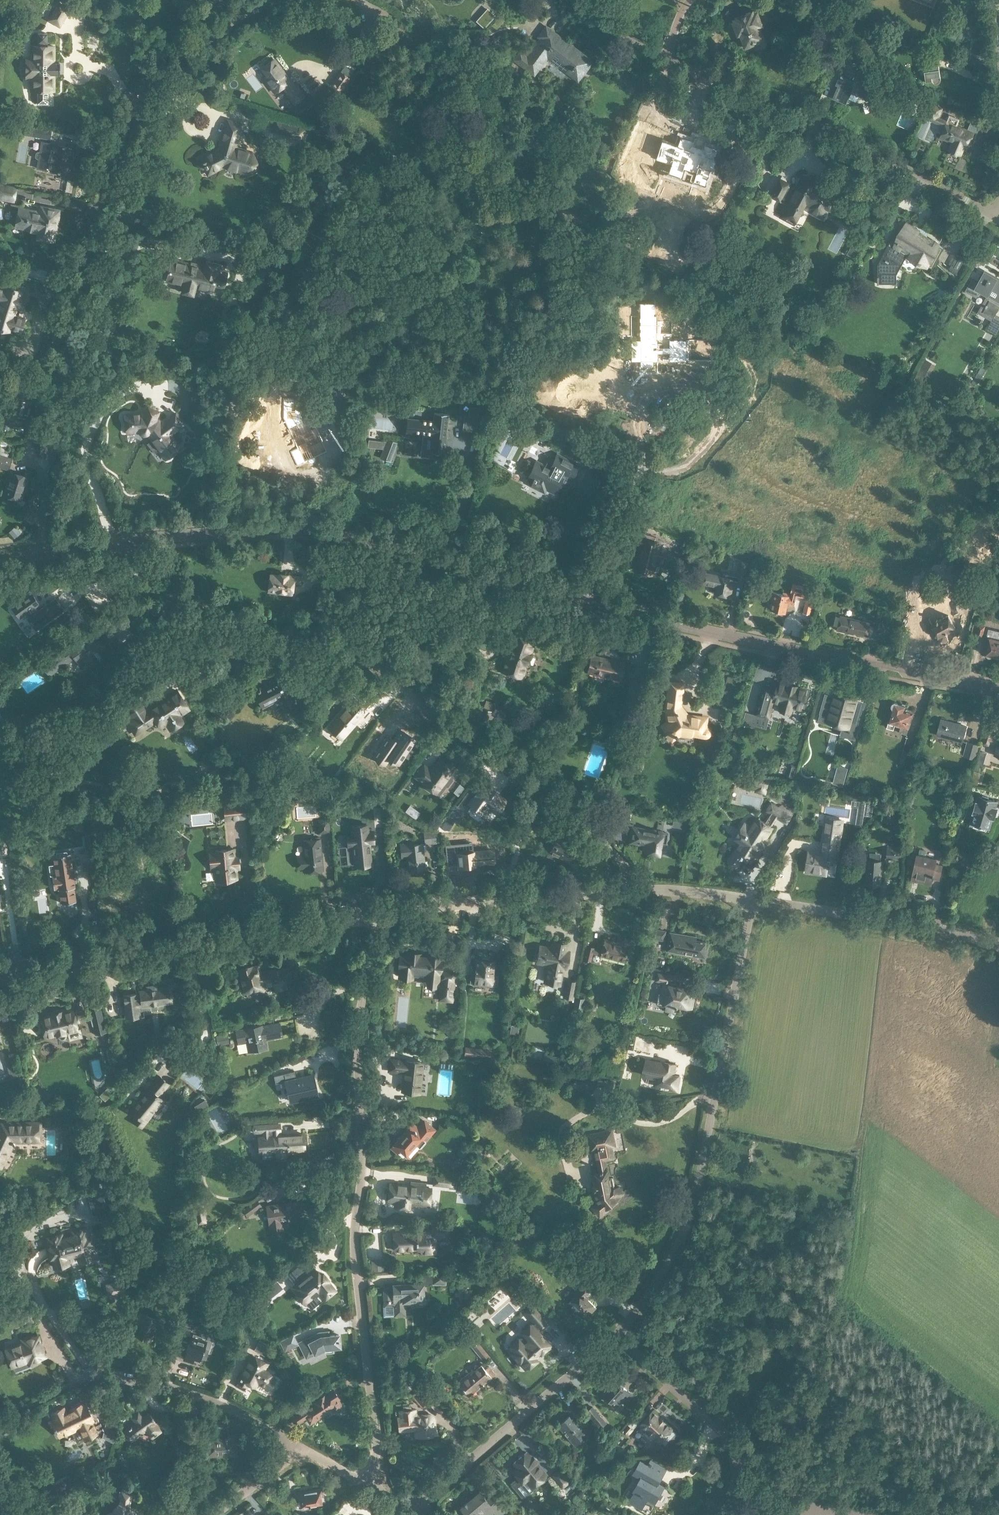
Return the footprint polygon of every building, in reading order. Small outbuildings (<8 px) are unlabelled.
[(41,16),(52,22),(63,0),(49,0),(41,16)] [(933,7),(929,16),(930,16),(933,7),(934,7),(937,0),(915,0),(933,7)] [(493,21),(499,14),(490,7),(483,15),(493,21)] [(733,19),(734,21),(731,22),(737,35),(739,34),(745,47),(750,45),(753,45),(756,44),(757,42),(763,39),(757,25),(761,24),(756,12),(749,15),(748,12),(733,19)] [(599,66),(556,34),(555,34),(548,28),(545,26),(537,36),(540,38),(526,56),(519,52),(513,59),(533,74),(535,72),(534,72),(546,57),(550,60),(553,56),(579,76),(574,83),(574,84),(591,62),(598,67),(599,66)] [(59,65),(59,63),(54,63),(54,46),(47,46),(47,33),(36,33),(36,46),(30,46),(30,59),(24,59),(24,78),(30,78),(30,91),(35,91),(35,104),(48,104),(48,91),(54,91),(54,74),(59,74),(59,72),(60,72),(60,65),(59,65)] [(836,84),(835,84),(829,97),(836,100),(837,99),(844,102),(848,91),(863,97),(869,82),(849,74),(852,65),(836,58),(831,70),(840,74),(836,84)] [(938,58),(918,61),(919,68),(924,67),(925,74),(922,74),(923,82),(932,80),(933,82),(935,84),(937,84),(939,83),(940,81),(941,79),(938,58)] [(296,88),(273,59),(261,68),(266,75),(263,78),(274,92),(280,88),(286,95),(285,95),(293,105),(304,96),(297,87),(296,88)] [(370,64),(368,68),(370,73),(375,73),(377,69),(375,64),(370,64)] [(924,106),(928,99),(920,96),(917,103),(924,106)] [(941,109),(930,104),(924,118),(943,126),(939,136),(950,141),(947,150),(951,152),(950,154),(955,156),(956,154),(960,155),(963,147),(966,148),(973,133),(937,117),(941,109)] [(684,174),(702,181),(709,163),(712,164),(716,153),(714,152),(717,145),(700,138),(708,119),(688,111),(681,130),(662,122),(647,159),(665,167),(673,148),(692,155),(684,174)] [(24,135),(49,139),(51,129),(26,124),(24,135)] [(72,147),(52,144),(41,141),(39,151),(37,151),(35,152),(35,156),(36,158),(38,159),(36,168),(67,174),(72,147)] [(250,152),(219,143),(218,148),(198,158),(197,160),(196,162),(197,164),(198,166),(199,167),(201,168),(203,168),(206,168),(209,173),(222,166),(244,173),(251,169),(254,160),(250,152)] [(780,177),(770,197),(781,203),(782,201),(787,204),(779,218),(795,226),(806,203),(811,206),(808,212),(824,220),(828,212),(830,212),(831,212),(832,212),(833,211),(834,211),(835,210),(836,210),(837,209),(837,208),(838,207),(838,206),(838,205),(838,203),(838,202),(838,201),(837,200),(837,199),(836,198),(835,198),(831,197),(832,194),(820,188),(819,190),(815,188),(818,182),(802,174),(795,189),(790,187),(791,183),(780,177)] [(0,185),(0,197),(1,197),(0,199),(13,202),(16,188),(0,185)] [(39,212),(18,208),(14,227),(38,231),(37,238),(53,241),(59,211),(40,207),(39,212)] [(931,262),(940,245),(894,219),(877,251),(876,263),(888,272),(889,257),(897,243),(931,262)] [(7,254),(0,252),(0,265),(4,266),(5,265),(9,266),(11,267),(13,263),(5,261),(7,254)] [(962,256),(956,253),(952,260),(958,263),(962,256)] [(270,257),(257,254),(253,270),(266,274),(270,257)] [(205,267),(171,259),(166,281),(184,285),(184,284),(194,287),(194,288),(211,292),(212,285),(223,287),(227,271),(223,270),(224,265),(206,261),(205,267)] [(985,270),(977,283),(971,279),(965,291),(977,298),(980,292),(987,295),(977,313),(991,320),(986,329),(996,335),(998,330),(998,316),(996,314),(998,308),(998,278),(985,270)] [(9,330),(10,328),(20,332),(24,318),(14,315),(16,307),(21,309),(25,295),(21,294),(21,292),(5,286),(4,289),(0,287),(0,327),(9,330)] [(686,360),(686,339),(672,339),(672,321),(657,321),(657,315),(639,315),(639,316),(631,316),(631,336),(631,340),(631,360),(640,360),(640,365),(654,366),(654,361),(686,360)] [(925,359),(914,378),(922,382),(932,363),(925,359)] [(981,366),(972,383),(976,385),(978,382),(986,369),(981,366)] [(9,397),(20,398),(21,391),(19,391),(20,385),(10,384),(9,397)] [(351,391),(329,388),(328,399),(350,402),(351,391)] [(301,397),(282,397),(281,418),(295,448),(288,451),(296,469),(307,463),(310,466),(311,466),(313,466),(316,464),(317,463),(317,462),(317,459),(322,457),(325,454),(321,445),(325,443),(317,425),(313,427),(308,418),(304,419),(301,414),(301,397)] [(142,412),(122,415),(125,433),(138,432),(139,435),(141,436),(144,436),(148,435),(164,460),(182,447),(172,434),(185,423),(175,409),(161,420),(156,417),(159,409),(146,404),(142,412)] [(522,413),(513,409),(507,419),(516,424),(522,413)] [(434,412),(433,420),(407,417),(404,437),(419,439),(420,433),(431,434),(429,452),(431,452),(430,457),(442,459),(443,453),(444,453),(449,414),(434,412)] [(478,418),(463,416),(464,418),(462,430),(477,433),(478,418)] [(7,456),(8,453),(7,452),(8,448),(5,447),(8,441),(0,439),(0,454),(7,456)] [(397,442),(389,439),(382,458),(390,461),(397,442)] [(570,481),(579,464),(556,452),(553,458),(547,455),(543,463),(535,459),(533,462),(526,459),(520,471),(527,475),(525,480),(530,482),(528,485),(544,493),(546,490),(554,494),(560,482),(565,485),(568,480),(570,481)] [(0,454),(0,468),(8,470),(12,457),(7,456),(0,454)] [(27,478),(10,473),(4,495),(20,500),(27,478)] [(640,545),(633,570),(652,576),(652,575),(657,576),(660,565),(657,564),(659,555),(658,554),(661,542),(655,540),(656,536),(643,533),(646,524),(636,519),(635,523),(626,521),(622,535),(633,538),(634,534),(640,536),(638,545),(640,545)] [(16,540),(23,534),(18,529),(15,526),(9,531),(16,540)] [(991,538),(971,528),(969,532),(989,542),(991,538)] [(722,570),(721,575),(720,574),(703,571),(703,572),(702,571),(699,582),(701,582),(700,583),(715,587),(714,593),(731,597),(734,583),(744,585),(748,563),(740,560),(738,573),(722,570)] [(989,568),(979,562),(972,575),(983,580),(989,568)] [(962,577),(958,565),(944,571),(948,582),(962,577)] [(267,592),(292,595),(293,591),(294,583),(301,584),(302,575),(277,572),(277,574),(270,573),(269,578),(267,579),(267,584),(268,586),(267,592)] [(971,589),(977,592),(982,582),(975,579),(971,589)] [(804,597),(806,586),(792,583),(789,596),(772,592),(770,601),(772,601),(770,610),(784,613),(786,604),(793,606),(796,595),(804,597)] [(12,608),(19,617),(22,614),(28,622),(29,621),(35,629),(63,609),(55,597),(39,609),(35,604),(38,602),(32,594),(12,608)] [(813,601),(806,599),(803,613),(810,614),(813,601)] [(940,613),(939,613),(939,612),(938,612),(937,610),(936,610),(935,610),(934,610),(933,610),(932,610),(931,610),(930,611),(929,612),(928,613),(928,614),(928,615),(928,616),(925,616),(926,610),(925,610),(926,606),(919,604),(917,608),(916,608),(914,618),(924,620),(928,621),(930,626),(931,626),(932,627),(931,630),(934,635),(936,636),(940,644),(959,634),(948,616),(943,619),(940,613)] [(867,635),(870,623),(840,616),(837,629),(853,633),(854,632),(867,635)] [(877,616),(873,631),(880,632),(884,618),(877,616)] [(978,624),(975,635),(982,637),(985,626),(978,624)] [(509,648),(504,646),(500,656),(505,658),(501,671),(519,677),(521,674),(523,673),(524,670),(523,667),(524,665),(525,665),(529,654),(527,654),(528,651),(530,651),(532,647),(530,645),(532,641),(513,634),(509,648)] [(995,640),(996,637),(989,635),(988,638),(986,637),(982,653),(986,654),(986,655),(986,656),(987,657),(988,658),(989,658),(990,658),(991,658),(992,657),(993,655),(998,657),(998,640),(995,640)] [(623,663),(591,656),(587,673),(619,680),(623,663)] [(253,693),(262,708),(279,699),(285,710),(297,704),(291,693),(283,677),(253,693)] [(642,681),(631,678),(625,704),(636,707),(642,681)] [(659,725),(671,740),(675,737),(675,736),(677,735),(676,733),(703,737),(705,737),(706,737),(707,736),(708,736),(709,735),(710,734),(710,733),(710,732),(710,731),(710,729),(709,728),(708,726),(707,725),(708,716),(689,714),(687,713),(681,705),(684,682),(668,680),(664,709),(666,720),(665,721),(659,725)] [(776,688),(763,684),(755,714),(770,718),(774,703),(780,704),(779,710),(792,714),(793,708),(801,710),(807,688),(798,686),(798,685),(788,683),(788,684),(778,682),(776,688)] [(166,696),(149,707),(148,706),(146,708),(137,695),(122,705),(129,717),(124,720),(135,736),(155,722),(160,729),(166,726),(169,731),(186,720),(182,714),(190,709),(176,688),(165,695),(166,696)] [(649,714),(655,697),(645,693),(640,710),(649,714)] [(844,728),(851,697),(833,693),(825,723),(844,728)] [(909,725),(915,706),(886,697),(885,697),(879,716),(882,717),(880,724),(892,728),(894,721),(909,725)] [(354,698),(328,727),(341,739),(367,709),(354,698)] [(477,705),(472,717),(492,725),(496,712),(491,710),(494,703),(486,700),(483,707),(477,705)] [(572,730),(578,723),(572,718),(566,725),(572,730)] [(937,734),(962,742),(966,726),(941,719),(937,734)] [(980,744),(988,746),(989,742),(995,744),(997,745),(994,754),(998,756),(998,737),(992,735),(995,725),(988,722),(983,739),(982,739),(980,744)] [(374,755),(385,763),(390,756),(399,762),(404,754),(408,757),(413,749),(410,747),(415,739),(401,729),(394,739),(388,735),(374,755)] [(368,740),(350,764),(360,771),(377,747),(368,740)] [(967,741),(963,756),(976,759),(980,745),(967,741)] [(912,752),(903,749),(899,762),(908,764),(912,752)] [(983,765),(986,753),(980,751),(976,763),(983,765)] [(430,768),(423,763),(414,776),(421,781),(421,782),(436,794),(443,784),(446,786),(448,786),(452,780),(452,778),(449,776),(455,769),(439,757),(430,768)] [(790,763),(786,777),(795,780),(799,765),(790,763)] [(981,772),(978,772),(980,765),(975,763),(970,783),(977,785),(981,772)] [(843,786),(848,768),(837,765),(833,783),(843,786)] [(201,777),(212,793),(229,782),(225,776),(222,778),(215,768),(201,777)] [(764,792),(768,777),(754,773),(751,786),(757,788),(757,790),(764,792)] [(458,806),(466,811),(474,801),(485,808),(489,802),(499,809),(502,806),(504,807),(509,800),(507,799),(509,795),(501,790),(501,789),(493,783),(492,784),(486,779),(480,787),(474,783),(458,806)] [(310,789),(297,790),(298,801),(311,800),(310,789)] [(979,793),(969,829),(990,835),(998,801),(998,799),(979,793)] [(396,802),(392,799),(388,805),(392,808),(396,802)] [(793,815),(795,812),(782,804),(779,806),(771,801),(765,811),(769,813),(764,821),(756,815),(750,824),(745,821),(741,827),(740,826),(733,838),(740,843),(737,847),(736,846),(728,859),(728,861),(728,862),(728,863),(729,865),(730,866),(731,867),(733,868),(734,868),(736,868),(738,867),(739,866),(740,865),(744,859),(747,862),(748,860),(752,863),(754,859),(755,860),(770,838),(768,837),(775,827),(772,826),(777,818),(787,825),(793,815)] [(866,801),(864,815),(872,816),(874,802),(866,801)] [(223,804),(224,821),(247,818),(244,802),(223,804)] [(420,812),(410,804),(405,811),(415,819),(420,812)] [(444,829),(449,828),(455,820),(448,815),(440,826),(444,829)] [(513,829),(527,835),(533,822),(519,815),(513,829)] [(329,818),(317,819),(318,833),(330,832),(329,818)] [(821,853),(809,851),(806,871),(827,875),(828,862),(830,862),(831,860),(836,860),(842,820),(829,818),(829,821),(825,821),(821,852),(821,853)] [(351,834),(347,834),(348,847),(353,847),(355,865),(371,864),(369,843),(373,843),(372,831),(369,832),(368,825),(351,826),(351,834)] [(668,831),(640,829),(639,843),(653,844),(653,850),(669,851),(670,838),(668,838),(668,831)] [(424,844),(436,843),(435,830),(423,831),(424,844)] [(465,840),(450,835),(447,848),(456,851),(458,868),(475,866),(475,862),(494,860),(493,850),(478,851),(477,846),(466,847),(465,840)] [(323,871),(319,836),(312,837),(312,839),(303,839),(304,856),(297,856),(298,868),(305,868),(305,872),(311,871),(311,873),(317,873),(317,871),(323,871)] [(969,843),(952,838),(946,859),(962,864),(969,843)] [(422,843),(400,844),(401,857),(406,856),(407,870),(425,868),(422,843)] [(902,848),(888,847),(887,858),(901,860),(902,848)] [(211,851),(212,853),(209,853),(209,861),(214,861),(216,880),(234,878),(233,868),(238,867),(237,856),(232,857),(231,849),(211,851)] [(72,868),(70,853),(53,855),(56,874),(52,875),(54,888),(58,887),(58,888),(59,888),(61,902),(75,900),(73,886),(74,886),(74,881),(76,881),(76,880),(70,881),(69,871),(74,870),(74,868),(72,868)] [(936,863),(937,858),(916,854),(911,880),(932,884),(933,878),(940,880),(943,865),(936,863)] [(883,862),(868,861),(866,885),(880,886),(881,870),(882,870),(883,862)] [(651,938),(664,941),(667,930),(653,928),(651,938)] [(696,937),(670,932),(667,949),(675,950),(675,953),(694,957),(695,954),(703,955),(705,942),(696,940),(696,937)] [(601,956),(625,962),(630,941),(618,937),(617,943),(604,940),(601,951),(586,947),(582,959),(590,961),(599,963),(601,956)] [(566,968),(569,951),(567,950),(568,943),(552,939),(550,947),(539,944),(535,962),(547,965),(543,982),(560,985),(564,968),(566,968)] [(418,976),(430,977),(429,950),(417,949),(417,956),(408,956),(408,953),(398,952),(398,956),(392,956),(392,976),(405,976),(405,975),(418,974),(418,976)] [(480,960),(475,960),(473,984),(495,986),(496,979),(492,979),(494,961),(489,961),(487,958),(482,958),(480,960)] [(261,970),(259,964),(238,968),(243,993),(246,995),(258,992),(260,993),(264,992),(266,989),(266,987),(268,987),(270,986),(267,969),(261,970)] [(267,969),(270,986),(273,986),(274,987),(274,988),(275,991),(285,990),(284,987),(285,987),(286,987),(287,987),(288,987),(289,986),(292,983),(290,973),(291,973),(291,972),(291,971),(291,970),(290,969),(289,968),(289,966),(266,969),(267,969)] [(215,985),(212,971),(199,974),(202,988),(215,985)] [(692,987),(670,983),(672,974),(657,972),(655,981),(662,983),(660,997),(665,998),(664,1004),(665,1004),(664,1005),(666,1005),(665,1011),(676,1013),(677,1006),(693,1009),(696,996),(691,995),(692,987)] [(566,980),(563,997),(573,999),(576,982),(566,980)] [(443,982),(430,982),(432,997),(444,997),(443,982)] [(122,994),(125,1018),(141,1016),(140,1011),(164,1008),(163,1004),(173,1003),(172,995),(172,992),(171,992),(170,985),(157,986),(157,983),(145,985),(146,988),(138,989),(139,992),(122,994)] [(582,1011),(584,998),(575,996),(573,1009),(582,1011)] [(20,1012),(18,1003),(8,1005),(10,1013),(14,1012),(15,1013),(20,1012)] [(77,1029),(72,1009),(62,1011),(62,1010),(48,1013),(49,1015),(39,1017),(44,1038),(56,1035),(57,1035),(57,1037),(58,1038),(59,1038),(60,1039),(61,1039),(62,1039),(63,1038),(64,1038),(64,1037),(65,1036),(65,1035),(65,1034),(65,1033),(65,1032),(77,1029)] [(90,1011),(96,1034),(108,1031),(102,1009),(90,1011)] [(262,1048),(266,1048),(264,1039),(282,1036),(279,1022),(236,1031),(238,1043),(246,1041),(248,1051),(254,1050),(255,1052),(262,1051),(262,1048)] [(519,1026),(511,1024),(509,1036),(517,1037),(519,1026)] [(229,1043),(227,1034),(216,1036),(218,1045),(229,1043)] [(491,1049),(465,1046),(464,1055),(490,1058),(491,1049)] [(561,1056),(544,1053),(542,1063),(559,1067),(561,1056)] [(16,1054),(5,1058),(10,1078),(17,1076),(15,1068),(19,1067),(16,1054)] [(306,1058),(304,1054),(293,1060),(296,1063),(306,1058)] [(405,1062),(390,1060),(388,1070),(404,1072),(402,1091),(419,1093),(422,1063),(405,1061),(405,1062)] [(648,1061),(646,1075),(655,1076),(653,1085),(676,1089),(678,1076),(672,1075),(673,1065),(648,1061)] [(312,1066),(314,1073),(292,1078),(296,1098),(323,1093),(319,1064),(312,1066)] [(147,1089),(148,1090),(131,1111),(137,1116),(133,1120),(141,1127),(150,1116),(148,1115),(161,1099),(157,1096),(167,1084),(157,1076),(147,1089)] [(582,1084),(580,1082),(577,1088),(590,1096),(597,1086),(585,1078),(582,1084)] [(110,1084),(99,1095),(105,1100),(116,1089),(121,1088),(119,1079),(110,1081),(110,1084)] [(612,1089),(614,1081),(605,1079),(605,1080),(599,1079),(597,1083),(603,1085),(603,1087),(612,1089)] [(205,1098),(200,1102),(203,1107),(209,1104),(205,1098)] [(420,1148),(436,1129),(424,1119),(418,1126),(407,1117),(402,1124),(406,1127),(392,1144),(389,1147),(397,1154),(400,1150),(406,1156),(416,1145),(420,1148)] [(1,1124),(0,1127),(0,1166),(12,1142),(13,1144),(15,1143),(14,1141),(40,1140),(39,1123),(1,1124)] [(254,1125),(254,1133),(264,1132),(264,1137),(258,1137),(259,1152),(275,1151),(275,1158),(284,1157),(284,1150),(305,1149),(303,1134),(278,1135),(278,1132),(280,1132),(280,1123),(254,1125)] [(194,1139),(202,1135),(198,1128),(191,1132),(194,1139)] [(600,1218),(619,1202),(618,1200),(622,1197),(621,1196),(625,1193),(624,1192),(625,1192),(620,1186),(615,1187),(613,1177),(610,1178),(607,1162),(614,1160),(614,1159),(615,1158),(613,1148),(617,1147),(613,1128),(586,1133),(590,1152),(592,1152),(593,1153),(595,1161),(596,1160),(598,1171),(591,1172),(594,1187),(592,1187),(594,1200),(596,1202),(590,1206),(600,1218)] [(455,1177),(433,1175),(432,1185),(454,1188),(455,1177)] [(456,1190),(463,1191),(463,1192),(466,1193),(466,1192),(466,1191),(474,1192),(475,1184),(475,1181),(458,1179),(456,1190)] [(389,1181),(386,1201),(394,1202),(393,1207),(410,1209),(411,1205),(430,1207),(432,1186),(426,1186),(426,1182),(410,1180),(410,1184),(389,1181)] [(98,1221),(109,1218),(101,1187),(87,1191),(93,1216),(97,1215),(98,1221)] [(257,1199),(238,1212),(241,1216),(245,1213),(247,1216),(262,1205),(257,1199)] [(302,1199),(265,1205),(270,1239),(285,1237),(282,1222),(289,1221),(289,1217),(304,1215),(302,1199)] [(45,1228),(59,1220),(54,1211),(39,1218),(45,1228)] [(207,1222),(205,1214),(196,1216),(198,1224),(207,1222)] [(45,1235),(53,1268),(71,1264),(69,1257),(76,1255),(78,1262),(95,1258),(87,1225),(70,1229),(71,1233),(63,1235),(62,1231),(45,1235)] [(431,1231),(392,1233),(393,1250),(420,1248),(421,1254),(433,1253),(432,1237),(437,1236),(438,1237),(442,1237),(443,1236),(446,1236),(446,1226),(431,1227),(431,1231)] [(299,1264),(284,1276),(292,1286),(292,1287),(297,1292),(295,1293),(302,1301),(305,1304),(306,1303),(311,1309),(336,1290),(329,1281),(323,1272),(320,1273),(318,1270),(317,1271),(314,1268),(312,1269),(305,1261),(299,1264)] [(446,1284),(446,1274),(432,1273),(432,1284),(446,1284)] [(589,1308),(592,1311),(596,1307),(585,1295),(586,1295),(585,1294),(592,1286),(580,1274),(570,1283),(576,1289),(572,1292),(576,1296),(568,1303),(574,1309),(573,1311),(572,1313),(577,1317),(579,1317),(580,1316),(589,1308)] [(414,1281),(414,1282),(392,1283),(394,1315),(406,1315),(405,1305),(413,1304),(413,1301),(416,1301),(418,1303),(421,1302),(425,1299),(425,1295),(424,1294),(423,1283),(423,1281),(414,1281)] [(503,1287),(511,1296),(518,1290),(510,1281),(503,1287)] [(200,1283),(191,1290),(196,1298),(206,1291),(200,1283)] [(266,1301),(277,1292),(271,1285),(255,1298),(260,1305),(266,1301)] [(197,1301),(190,1290),(184,1305),(194,1308),(197,1301)] [(35,1320),(42,1316),(34,1304),(22,1313),(26,1319),(32,1315),(35,1320)] [(150,1330),(156,1318),(146,1313),(145,1315),(126,1307),(122,1317),(141,1325),(137,1336),(151,1342),(155,1332),(150,1330)] [(98,1326),(108,1318),(103,1310),(92,1318),(98,1326)] [(244,1321),(251,1323),(254,1313),(247,1311),(244,1321)] [(511,1345),(510,1346),(511,1348),(510,1349),(513,1352),(512,1353),(526,1367),(529,1365),(537,1359),(534,1355),(540,1350),(541,1352),(549,1345),(548,1345),(549,1344),(538,1331),(541,1329),(542,1330),(548,1324),(540,1315),(535,1319),(537,1320),(535,1322),(532,1324),(531,1323),(530,1325),(529,1324),(528,1325),(527,1323),(522,1328),(523,1330),(522,1330),(525,1333),(519,1339),(518,1338),(517,1339),(516,1337),(510,1342),(512,1343),(511,1344),(511,1345)] [(205,1340),(198,1337),(202,1327),(191,1324),(192,1321),(185,1318),(179,1335),(189,1339),(183,1358),(191,1361),(193,1357),(199,1359),(199,1357),(206,1359),(212,1341),(205,1338),(205,1340)] [(325,1336),(324,1332),(319,1332),(299,1342),(306,1357),(324,1348),(325,1352),(333,1351),(333,1347),(340,1346),(339,1334),(325,1336)] [(40,1344),(38,1335),(21,1339),(22,1343),(6,1349),(12,1366),(28,1360),(30,1363),(46,1355),(41,1347),(40,1344)] [(293,1335),(281,1341),(285,1349),(297,1343),(293,1335)] [(259,1339),(254,1350),(264,1355),(270,1345),(259,1339)] [(472,1346),(485,1362),(491,1357),(478,1341),(472,1346)] [(255,1386),(257,1382),(270,1389),(275,1379),(271,1376),(272,1373),(264,1369),(267,1363),(250,1354),(251,1355),(249,1359),(248,1358),(248,1359),(249,1360),(237,1380),(247,1385),(248,1383),(255,1386)] [(469,1372),(457,1382),(468,1396),(491,1376),(495,1373),(489,1366),(485,1369),(481,1364),(470,1373),(469,1372)] [(53,1382),(55,1386),(65,1380),(63,1376),(56,1381),(53,1382)] [(616,1379),(613,1377),(606,1384),(610,1388),(605,1393),(618,1405),(623,1398),(622,1397),(628,1390),(623,1386),(625,1384),(617,1378),(616,1379)] [(423,1386),(417,1391),(428,1405),(434,1400),(423,1386)] [(306,1407),(307,1408),(292,1418),(295,1424),(306,1417),(310,1423),(332,1409),(334,1412),(342,1407),(337,1400),(339,1399),(336,1394),(333,1396),(330,1392),(306,1407)] [(59,1438),(78,1428),(84,1440),(99,1433),(93,1421),(95,1420),(86,1402),(84,1403),(83,1401),(68,1408),(69,1410),(67,1411),(64,1405),(49,1413),(52,1418),(50,1419),(59,1438)] [(398,1412),(399,1418),(397,1418),(399,1432),(415,1430),(416,1436),(435,1434),(434,1424),(433,1424),(433,1418),(424,1419),(424,1420),(423,1420),(422,1415),(416,1416),(415,1410),(411,1410),(410,1405),(402,1406),(403,1411),(398,1412)] [(607,1423),(593,1405),(586,1411),(601,1428),(607,1423)] [(636,1416),(624,1429),(629,1434),(641,1421),(648,1413),(642,1408),(636,1416)] [(130,1417),(134,1423),(124,1431),(130,1440),(144,1430),(150,1437),(160,1430),(148,1413),(143,1416),(138,1410),(130,1417)] [(665,1444),(676,1432),(672,1428),(653,1410),(641,1424),(647,1429),(645,1432),(645,1434),(650,1438),(652,1438),(654,1436),(660,1441),(661,1441),(665,1444)] [(575,1424),(568,1416),(558,1424),(576,1445),(593,1430),(583,1418),(575,1424)] [(200,1432),(193,1427),(179,1452),(187,1457),(194,1446),(198,1448),(197,1451),(211,1459),(216,1452),(226,1459),(233,1447),(222,1441),(225,1436),(210,1428),(207,1433),(202,1430),(200,1432)] [(113,1442),(116,1430),(104,1428),(102,1436),(113,1442)] [(519,1478),(511,1485),(522,1498),(536,1487),(533,1484),(545,1474),(526,1452),(513,1463),(517,1467),(513,1471),(519,1478)] [(636,1490),(630,1501),(641,1507),(645,1501),(654,1506),(656,1501),(655,1500),(663,1486),(659,1483),(668,1467),(665,1465),(668,1460),(661,1455),(653,1456),(652,1458),(651,1457),(648,1463),(641,1459),(633,1471),(641,1476),(634,1489),(636,1490)] [(107,1473),(112,1469),(108,1464),(103,1468),(107,1473)] [(563,1486),(569,1481),(559,1469),(553,1475),(563,1486)] [(68,1475),(53,1483),(57,1491),(72,1484),(68,1475)] [(9,1495),(2,1479),(0,1480),(0,1499),(9,1495)] [(176,1496),(166,1482),(156,1489),(166,1503),(176,1496)] [(322,1487),(296,1491),(298,1504),(301,1503),(302,1512),(314,1510),(312,1502),(324,1500),(322,1487)] [(121,1491),(119,1491),(118,1497),(120,1498),(119,1507),(107,1514),(138,1514),(134,1510),(132,1509),(133,1508),(130,1505),(133,1490),(121,1489),(121,1491)] [(459,1507),(466,1514),(476,1514),(477,1514),(489,1514),(493,1512),(496,1514),(501,1514),(507,1510),(493,1492),(486,1498),(479,1490),(459,1507)] [(74,1510),(75,1509),(81,1505),(74,1496),(69,1499),(68,1501),(74,1510)] [(81,1505),(76,1510),(80,1514),(88,1514),(81,1505)]
